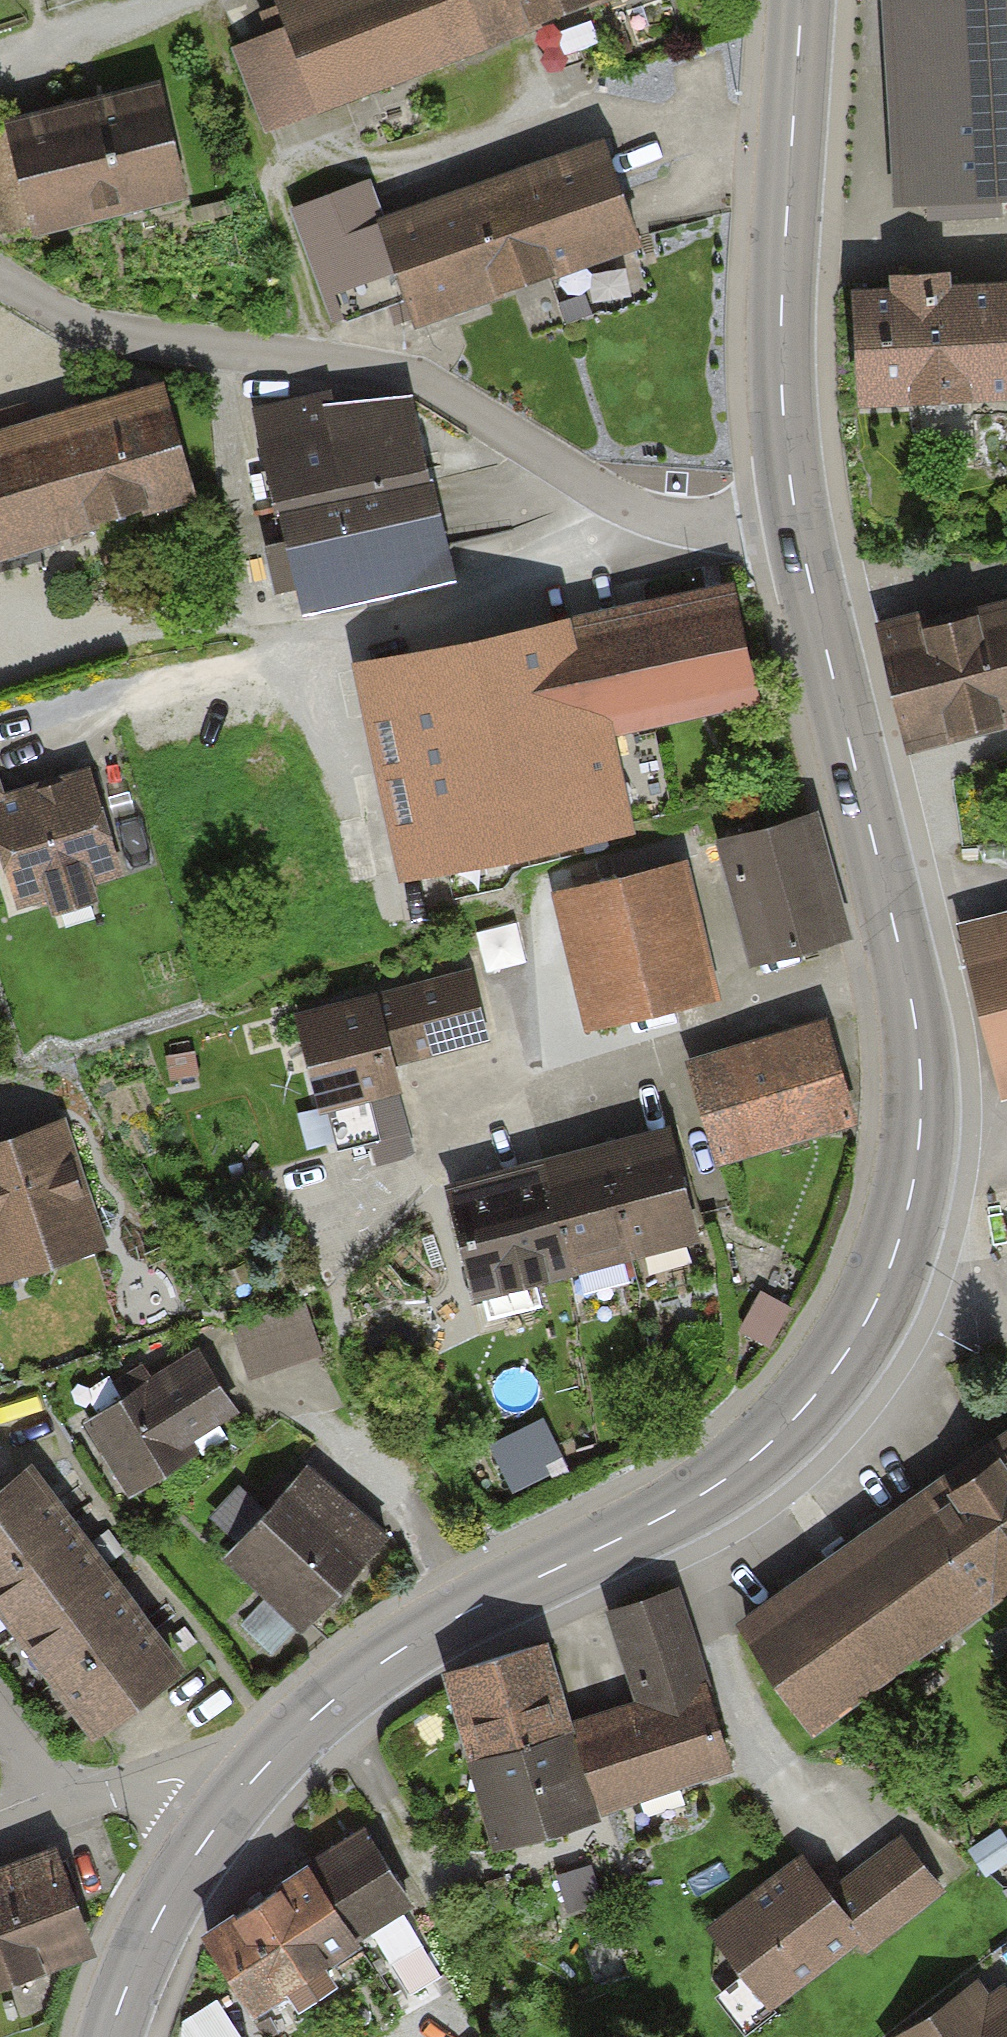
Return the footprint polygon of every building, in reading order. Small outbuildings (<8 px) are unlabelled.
[(237,42),(272,131),(599,0),(273,0),(282,24),(237,42)] [(898,204),(1006,197),(1006,0),(885,0),(898,204)] [(160,89),(9,127),(36,233),(187,195),(160,89)] [(373,179),(298,205),(339,321),(405,298),(416,330),(645,250),(606,139),(386,215),(373,179)] [(866,283),(869,404),(1006,401),(1006,280),(866,283)] [(192,506),(158,392),(0,439),(0,563),(192,506)] [(337,396),(261,410),(302,621),(453,592),(416,399),(340,414),(337,396)] [(739,586),(356,665),(402,885),(633,837),(612,738),(764,706),(739,586)] [(896,627),(925,751),(1006,733),(1006,601),(896,627)] [(20,913),(124,885),(93,769),(7,792),(0,767),(0,838),(20,913)] [(823,814),(718,842),(750,965),(855,937),(823,814)] [(692,865),(557,894),(584,1022),(720,993),(692,865)] [(968,928),(1006,1084),(1006,918),(968,928)] [(482,964),(294,1005),(315,1102),(328,1100),(335,1134),(368,1127),(377,1166),(415,1158),(400,1094),(412,1091),(405,1059),(499,1039),(482,964)] [(832,1020),(693,1061),(720,1153),(858,1112),(832,1020)] [(108,1244),(71,1122),(0,1143),(0,1276),(108,1244)] [(670,1124),(451,1181),(482,1296),(700,1239),(670,1124)] [(300,1302),(232,1328),(251,1376),(286,1363),(319,1351),(300,1302)] [(197,1351),(95,1410),(140,1486),(188,1458),(181,1446),(234,1415),(197,1351)] [(551,1419),(493,1446),(516,1494),(573,1468),(551,1419)] [(743,1611),(815,1718),(1006,1590),(1006,1435),(743,1611)] [(386,1526),(302,1458),(221,1557),(305,1625),(386,1526)] [(28,1465),(0,1485),(0,1611),(88,1726),(176,1660),(28,1465)] [(554,1638),(443,1670),(491,1836),(735,1766),(682,1586),(609,1607),(635,1694),(575,1711),(554,1638)] [(295,1626),(265,1599),(243,1623),(273,1650),(295,1626)] [(368,1821),(202,1925),(252,2004),(418,1900),(368,1821)] [(970,1843),(989,1871),(1006,1859),(1006,1831),(1002,1823),(970,1843)] [(810,1847),(707,1914),(764,2001),(858,1940),(864,1949),(946,1896),(908,1838),(835,1885),(810,1847)] [(0,1871),(0,1989),(99,1957),(64,1850),(0,1871)] [(990,1998),(979,1980),(891,2034),(893,2036),(1006,2036),(1006,1988),(990,1998)] [(193,2036),(244,2036),(229,1997),(185,2015),(193,2036)] [(312,2002),(262,2031),(265,2036),(331,2036),(312,2002)]
